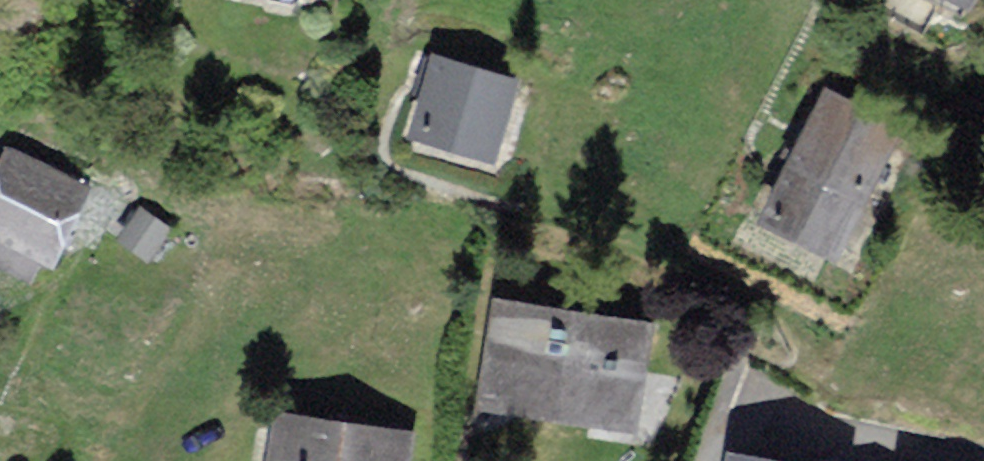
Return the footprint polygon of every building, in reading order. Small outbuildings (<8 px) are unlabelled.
[(502,161),(525,78),(435,53),(412,136),(502,161)] [(836,255),(895,135),(827,101),(809,138),(787,181),(767,221),(836,255)] [(95,182),(9,142),(0,161),(0,233),(58,260),(95,182)] [(150,261),(171,227),(143,209),(122,244),(150,261)] [(638,430),(653,323),(495,300),(480,407),(638,430)] [(413,430),(276,414),(270,460),(409,460),(413,430)]
